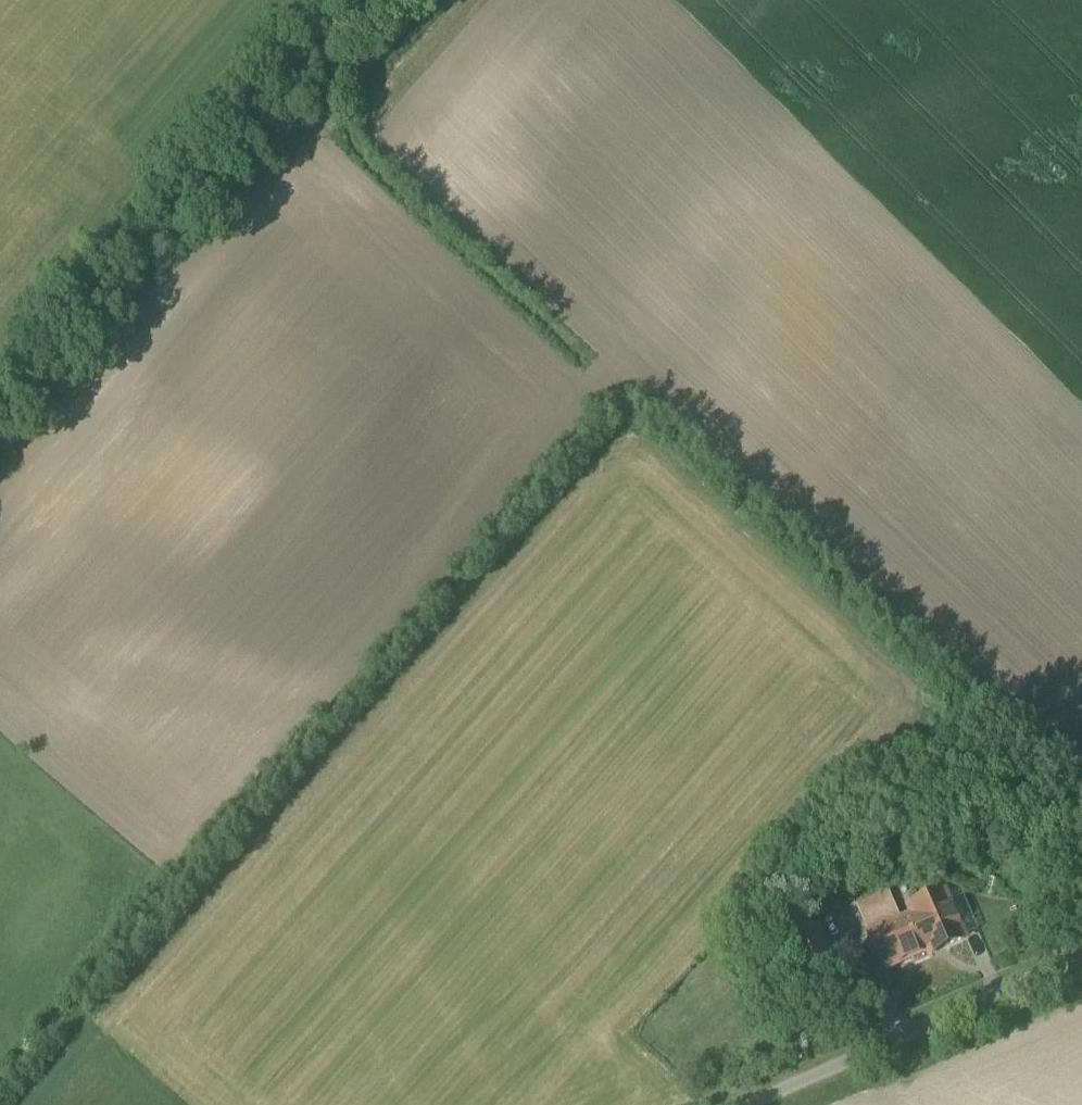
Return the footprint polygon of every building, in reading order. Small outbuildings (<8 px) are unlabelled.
[(978,944),(957,888),(913,905),(917,916),(902,921),(892,895),(859,908),(887,980),(978,944)] [(809,916),(782,927),(806,987),(833,976),(809,916)]
